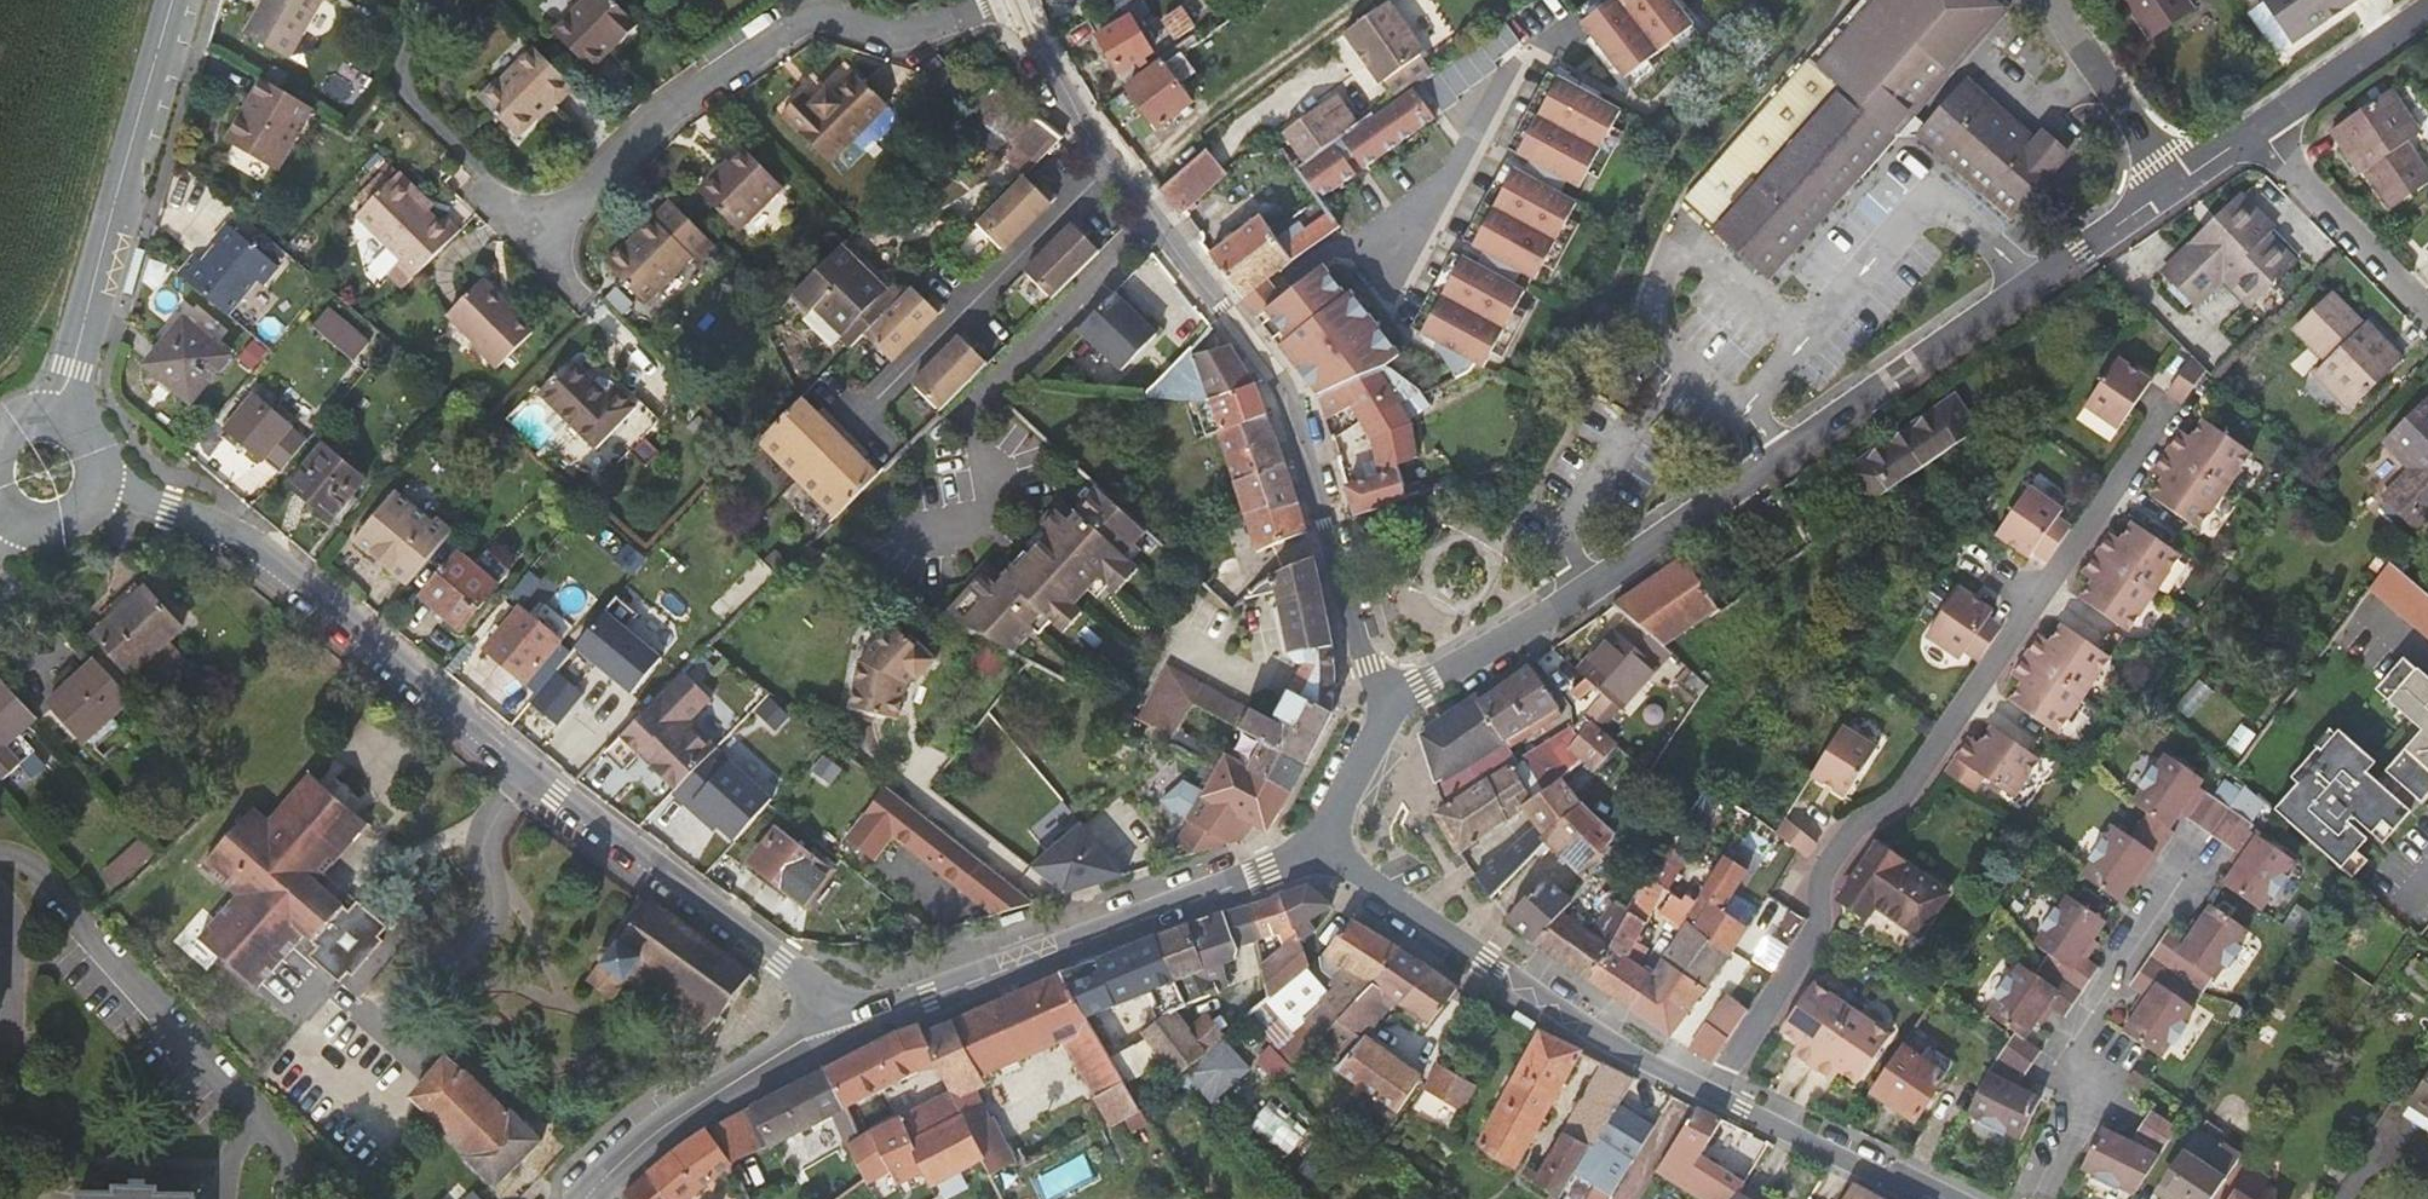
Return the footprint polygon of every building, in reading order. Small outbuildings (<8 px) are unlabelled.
[(244,33),(287,57),(317,0),(261,0),(244,33)] [(609,0),(584,0),(550,33),(589,72),(605,56),(604,54),(615,42),(619,46),(637,28),(609,0)] [(1089,20),(1120,72),(1151,53),(1133,23),(1148,14),(1140,0),(1124,0),(1118,4),(1089,20)] [(1574,15),(1581,24),(1605,5),(1601,0),(1593,0),(1574,15)] [(1581,24),(1625,79),(1649,61),(1670,45),(1693,27),(1683,13),(1673,0),(1612,0),(1605,5),(1581,24)] [(1683,13),(1689,8),(1682,0),(1673,0),(1683,13)] [(1824,49),(1758,122),(1691,199),(1730,235),(1765,267),(1890,131),(2006,3),(2003,0),(1868,0),(1824,49)] [(2022,4),(2018,0),(2003,0),(2006,3),(1890,131),(1765,267),(1776,277),(1904,138),(1919,138),(2014,226),(2023,216),(1987,181),(1928,127),(1920,119),(2022,4)] [(2116,7),(2120,5),(2145,42),(2188,14),(2177,0),(2111,0),(2116,7)] [(2287,43),(2352,0),(2258,0),(2287,43)] [(1389,3),(1345,34),(1358,53),(1360,52),(1369,65),(1367,66),(1381,85),(1385,82),(1421,56),(1425,54),(1389,3)] [(1194,27),(1181,9),(1165,20),(1177,38),(1194,27)] [(1504,22),(1421,85),(1443,114),(1460,101),(1458,98),(1498,68),(1494,63),(1520,42),(1504,22)] [(1693,27),(1670,45),(1678,54),(1701,37),(1693,27)] [(1179,53),(1197,41),(1193,36),(1163,57),(1167,62),(1179,53)] [(552,108),(570,89),(548,67),(531,50),(496,86),(492,82),(475,100),(514,138),(548,104),(552,108)] [(1358,53),(1367,66),(1369,65),(1360,52),(1358,53)] [(1167,62),(1163,65),(1179,87),(1195,75),(1179,53),(1167,62)] [(1421,56),(1385,82),(1397,99),(1433,74),(1421,56)] [(1656,71),(1649,61),(1625,79),(1633,89),(1656,71)] [(1179,87),(1163,65),(1161,62),(1127,88),(1158,129),(1191,104),(1179,87)] [(1257,73),(1266,81),(1273,74),(1264,65),(1257,73)] [(889,106),(856,73),(835,93),(828,88),(813,104),(803,94),(783,115),(833,164),(889,106)] [(1006,96),(1004,74),(964,93),(961,97),(983,117),(977,124),(1004,150),(1035,117),(1006,96)] [(1508,150),(1518,155),(1559,79),(1549,74),(1508,150)] [(1559,79),(1518,155),(1529,161),(1568,182),(1580,188),(1589,173),(1612,128),(1621,113),(1559,79)] [(1971,81),(1928,127),(1987,181),(2023,216),(2069,165),(2069,157),(2050,137),(2041,147),(1971,81)] [(281,173),(315,111),(265,83),(232,139),(233,148),(281,173)] [(1414,89),(1342,140),(1363,169),(1435,118),(1414,89)] [(1291,144),(1304,164),(1356,126),(1336,96),(1285,133),(1291,144)] [(2385,98),(2326,137),(2353,177),(2357,174),(2383,212),(2424,184),(2398,147),(2413,137),(2385,98)] [(1063,137),(1035,117),(1004,150),(998,157),(1021,180),(1063,137)] [(1623,134),(1612,128),(1589,173),(1599,178),(1623,134)] [(1304,166),(1299,170),(1320,199),(1356,173),(1335,144),(1304,166)] [(783,188),(745,151),(721,177),(717,174),(699,192),(740,232),(783,188)] [(1281,172),(1291,166),(1284,154),(1264,156),(1267,162),(1269,166),(1281,172)] [(1168,183),(1159,190),(1169,204),(1176,212),(1221,178),(1205,156),(1168,183)] [(1299,170),(1304,166),(1300,160),(1294,164),(1299,170)] [(1568,182),(1529,161),(1522,174),(1561,195),(1568,182)] [(1464,241),(1474,247),(1515,170),(1505,164),(1464,241)] [(365,208),(398,174),(389,165),(381,173),(382,173),(356,200),(365,208)] [(1515,170),(1474,247),(1484,252),(1521,273),(1536,281),(1544,265),(1568,220),(1577,204),(1561,195),(1522,174),(1515,170)] [(403,290),(460,233),(445,217),(438,224),(428,213),(415,200),(420,195),(399,174),(398,174),(365,208),(357,216),(402,260),(388,275),(403,290)] [(1163,175),(1153,182),(1159,190),(1168,183),(1163,175)] [(1020,181),(973,229),(1000,256),(1052,202),(1039,189),(1033,195),(1020,181)] [(415,200),(428,213),(433,208),(420,195),(415,200)] [(1260,218),(1209,256),(1243,298),(1267,280),(1338,227),(1317,198),(1300,209),(1306,218),(1277,239),(1260,218)] [(2270,234),(2236,201),(2160,275),(2193,311),(2221,284),(2247,309),(2291,266),(2265,239),(2270,234)] [(692,224),(672,204),(641,237),(642,239),(633,249),(629,245),(609,267),(649,304),(694,260),(702,266),(719,250),(692,224)] [(1578,226),(1568,220),(1544,265),(1555,270),(1578,226)] [(1022,276),(1050,303),(1097,255),(1082,241),(1087,235),(1074,222),(1022,276)] [(195,256),(180,275),(228,316),(256,281),(263,286),(277,268),(230,225),(212,244),(216,248),(203,263),(195,256)] [(873,267),(847,240),(840,250),(885,295),(893,286),(873,267)] [(885,295),(840,250),(836,255),(829,263),(808,285),(795,298),(809,314),(818,307),(858,347),(863,342),(884,321),(905,299),(893,286),(885,295)] [(1421,335),(1463,258),(1453,252),(1411,329),(1421,335)] [(1521,273),(1484,252),(1476,265),(1514,286),(1521,273)] [(1463,258),(1421,335),(1435,343),(1474,364),(1484,369),(1492,353),(1517,308),(1525,293),(1514,286),(1476,265),(1463,258)] [(1264,312),(1268,318),(1329,271),(1324,265),(1282,298),(1273,288),(1267,280),(1243,298),(1248,305),(1257,317),(1264,312)] [(1347,295),(1329,271),(1268,318),(1262,323),(1280,347),(1285,343),(1296,357),(1291,361),(1318,395),(1387,366),(1400,356),(1351,292),(1347,295)] [(304,292),(314,301),(325,288),(315,279),(304,292)] [(506,304),(482,281),(448,315),(476,343),(474,345),(498,368),(532,334),(504,306),(506,304)] [(605,299),(623,315),(632,305),(614,289),(605,299)] [(884,321),(863,342),(891,369),(943,316),(930,303),(925,309),(910,294),(905,299),(884,321)] [(1130,310),(1114,294),(1079,330),(1122,371),(1157,335),(1140,320),(1130,310)] [(2360,330),(2328,299),(2294,333),(2325,365),(2312,377),(2347,412),(2398,361),(2363,328),(2360,330)] [(1130,310),(1140,320),(1144,316),(1134,306),(1130,310)] [(1526,313),(1517,308),(1492,353),(1502,359),(1526,313)] [(312,328),(354,362),(369,343),(327,310),(312,328)] [(228,357),(184,320),(146,366),(190,403),(228,357)] [(1193,348),(1192,350),(1209,399),(1209,400),(1254,385),(1230,345),(1222,347),(1212,327),(1193,348)] [(964,336),(912,390),(940,418),(953,405),(972,385),(986,370),(972,355),(977,349),(964,336)] [(252,352),(263,361),(270,352),(259,343),(252,352)] [(1280,347),(1291,361),(1296,357),(1285,343),(1280,347)] [(1474,364),(1435,343),(1432,351),(1439,354),(1455,378),(1470,372),(1474,364)] [(1209,399),(1192,350),(1193,348),(1192,347),(1144,395),(1146,396),(1209,399)] [(2196,360),(2187,352),(2162,389),(2177,399),(2201,365),(2196,360)] [(2146,378),(2112,356),(2080,404),(2113,426),(2124,410),(2146,378)] [(594,384),(571,361),(539,394),(595,448),(635,408),(614,386),(605,395),(594,384)] [(1380,371),(1409,420),(1430,405),(1420,392),(1421,391),(1403,381),(1388,368),(1380,371)] [(1346,487),(1355,517),(1408,500),(1407,497),(1419,493),(1417,484),(1404,487),(1397,466),(1417,458),(1412,424),(1409,420),(1380,371),(1319,397),(1320,399),(1327,420),(1352,406),(1372,439),(1376,460),(1379,478),(1367,481),(1346,487)] [(605,395),(614,386),(611,383),(599,379),(594,384),(605,395)] [(1254,385),(1209,400),(1221,432),(1266,415),(1254,385)] [(1846,466),(1868,498),(1892,482),(1929,456),(1948,443),(1970,428),(1948,397),(1846,466)] [(276,477),(305,444),(253,399),(224,432),(276,477)] [(759,442),(797,481),(845,432),(822,410),(817,415),(802,399),(759,442)] [(2427,402),(2384,446),(2410,473),(2383,499),(2416,533),(2427,521),(2427,402)] [(1285,464),(1266,415),(1221,432),(1217,433),(1234,483),(1285,464)] [(2252,448),(2204,416),(2192,434),(2188,439),(2178,433),(2168,447),(2226,487),(2252,448)] [(2192,434),(2182,427),(2178,433),(2188,439),(2192,434)] [(797,481),(835,519),(878,475),(863,460),(867,455),(845,432),(797,481)] [(495,449),(506,458),(512,451),(502,442),(495,449)] [(537,455),(542,460),(551,451),(545,446),(537,455)] [(2226,487),(2168,447),(2158,462),(2168,469),(2164,474),(2152,492),(2200,525),(2226,487)] [(363,487),(323,452),(288,491),(330,526),(363,487)] [(1364,464),(1367,481),(1379,478),(1376,460),(1364,464)] [(2168,469),(2158,462),(2154,467),(2164,474),(2168,469)] [(1307,533),(1285,464),(1234,483),(1258,553),(1307,533)] [(2059,506),(2025,483),(1992,531),(2026,554),(2030,548),(2044,557),(2067,523),(2053,514),(2059,506)] [(1098,490),(1076,514),(1125,559),(1147,535),(1118,509),(1098,490)] [(407,585),(453,530),(437,518),(432,523),(394,492),(353,540),(407,585)] [(1067,506),(1063,502),(1039,524),(1042,528),(1067,506)] [(1125,559),(1076,514),(1067,506),(1042,528),(1049,535),(1101,581),(1111,592),(1134,567),(1125,559)] [(2183,549),(2135,516),(2123,534),(2119,540),(2109,533),(2099,548),(2157,587),(2183,549)] [(2123,534),(2113,527),(2109,533),(2119,540),(2123,534)] [(1101,581),(1049,535),(1031,551),(1080,604),(1101,581)] [(1279,552),(1285,571),(1313,560),(1309,540),(1279,552)] [(615,561),(632,575),(645,560),(627,545),(615,561)] [(2157,587),(2099,548),(2089,562),(2099,569),(2095,575),(2083,593),(2131,625),(2157,587)] [(766,560),(777,571),(786,562),(775,551),(766,560)] [(1080,604),(1031,551),(1013,567),(1009,563),(999,572),(1029,601),(1016,615),(1033,631),(1041,638),(1053,624),(1058,628),(1080,604)] [(496,590),(457,556),(420,599),(461,633),(496,590)] [(959,579),(963,584),(988,561),(984,557),(959,579)] [(1619,595),(1616,594),(1610,598),(1617,604),(1624,609),(1628,612),(1664,638),(1713,605),(1680,558),(1630,590),(1619,595)] [(2388,558),(2370,583),(2427,632),(2427,591),(2407,574),(2388,558)] [(1309,666),(1313,664),(1316,661),(1318,658),(1320,655),(1319,651),(1332,649),(1313,560),(1285,571),(1272,576),(1290,655),(1291,658),(1293,661),(1297,664),(1301,666),(1305,666),(1309,666)] [(1029,601),(999,572),(988,561),(963,584),(969,590),(938,618),(994,647),(1010,656),(1033,631),(1016,615),(1029,601)] [(2099,569),(2089,562),(2086,568),(2095,575),(2099,569)] [(1989,608),(1956,585),(1923,633),(1957,656),(1962,648),(1975,657),(1999,624),(1985,614),(1989,608)] [(106,650),(96,660),(120,686),(133,674),(149,691),(182,661),(166,643),(182,629),(145,589),(93,636),(106,650)] [(638,614),(617,597),(575,647),(596,665),(600,660),(609,668),(605,672),(630,693),(660,657),(626,629),(638,614)] [(560,643),(518,608),(500,630),(494,637),(484,649),(526,684),(560,643)] [(1619,697),(1667,641),(1664,638),(1628,612),(1624,609),(1611,623),(1607,619),(1593,634),(1601,640),(1580,663),(1603,683),(1607,687),(1612,691),(1619,697)] [(2114,650),(2066,618),(2054,636),(2050,641),(2040,635),(2030,649),(2088,689),(2114,650)] [(489,633),(494,637),(500,630),(495,626),(489,633)] [(918,646),(896,627),(866,661),(854,711),(901,723),(911,684),(917,677),(922,681),(941,660),(920,642),(918,646)] [(2054,636),(2044,629),(2040,635),(2050,641),(2054,636)] [(1601,640),(1593,634),(1573,657),(1580,663),(1601,640)] [(1309,666),(1305,666),(1290,692),(1333,715),(1335,683),(1332,649),(1319,651),(1320,655),(1318,658),(1316,661),(1313,664),(1309,666)] [(2088,689),(2030,649),(2020,664),(2030,671),(2026,676),(2014,694),(2062,727),(2088,689)] [(46,705),(51,710),(79,740),(83,745),(133,700),(120,686),(96,660),(46,705)] [(596,665),(605,672),(609,668),(600,660),(596,665)] [(2388,772),(2405,787),(2421,802),(2427,794),(2427,682),(2404,661),(2378,690),(2424,731),(2388,772)] [(2030,671),(2020,664),(2016,670),(2026,676),(2030,671)] [(1559,705),(1530,666),(1481,699),(1509,738),(1559,705)] [(1179,728),(1193,704),(1202,686),(1167,667),(1139,718),(1174,736),(1179,728)] [(529,701),(557,725),(583,695),(555,671),(529,701)] [(711,700),(682,672),(604,750),(624,769),(639,754),(642,751),(655,763),(651,766),(676,791),(715,749),(717,749),(690,722),(711,700)] [(19,761),(2,743),(23,724),(32,715),(16,698),(0,681),(0,778),(19,761)] [(1581,715),(1590,721),(1612,691),(1607,687),(1603,683),(1581,715)] [(1251,711),(1202,686),(1193,704),(1242,729),(1251,711)] [(1273,724),(1251,711),(1242,729),(1263,741),(1307,764),(1333,715),(1290,692),(1273,724)] [(1509,738),(1481,699),(1479,696),(1422,738),(1432,768),(1438,785),(1485,754),(1509,738)] [(51,710),(39,720),(67,751),(79,740),(51,710)] [(1598,763),(1616,738),(1590,721),(1581,715),(1576,722),(1572,725),(1548,741),(1566,770),(1580,751),(1598,763)] [(1982,744),(1971,737),(1952,766),(1980,785),(1990,771),(2020,792),(2046,753),(1999,721),(1986,739),(1982,744)] [(1875,744),(1841,723),(1810,771),(1844,793),(1875,744)] [(23,724),(2,743),(19,761),(39,742),(23,724)] [(2228,744),(2242,754),(2255,736),(2241,726),(2228,744)] [(1191,735),(1179,728),(1174,736),(1171,741),(1183,748),(1191,735)] [(2284,819),(2342,870),(2368,840),(2349,823),(2353,818),(2372,836),(2383,823),(2394,833),(2412,813),(2396,799),(2378,783),(2367,774),(2376,764),(2339,730),(2336,734),(2322,750),(2319,747),(2291,779),(2297,785),(2285,799),(2295,807),(2284,819)] [(1986,739),(1975,731),(1971,737),(1982,744),(1986,739)] [(1291,791),(1307,764),(1263,741),(1253,761),(1249,768),(1291,791)] [(1566,770),(1548,741),(1537,747),(1528,754),(1552,788),(1566,770)] [(1249,768),(1253,761),(1229,748),(1225,755),(1249,768)] [(715,749),(676,791),(673,794),(688,808),(692,803),(718,827),(734,841),(771,801),(715,749)] [(639,754),(651,766),(655,763),(642,751),(639,754)] [(1575,803),(1578,800),(1614,773),(1598,763),(1580,751),(1566,770),(1552,788),(1534,800),(1550,813),(1558,820),(1575,803)] [(1552,788),(1528,754),(1522,758),(1512,764),(1489,780),(1505,805),(1528,792),(1534,800),(1552,788)] [(1176,842),(1191,855),(1239,840),(1254,825),(1267,832),(1280,813),(1291,791),(1249,768),(1225,755),(1204,793),(1184,782),(1164,801),(1177,817),(1187,823),(1176,842)] [(2295,862),(2251,832),(2255,826),(2200,788),(2204,781),(2167,756),(2133,804),(2146,814),(2169,830),(2181,812),(2188,817),(2187,820),(2234,852),(2236,850),(2239,852),(2245,856),(2236,868),(2225,886),(2239,897),(2261,911),(2295,862)] [(2378,783),(2396,799),(2405,787),(2388,772),(2378,783)] [(317,884),(327,872),(367,826),(358,817),(366,808),(328,774),(320,784),(311,776),(271,823),(254,808),(205,867),(238,897),(201,942),(256,991),(298,944),(306,935),(318,946),(310,955),(337,981),(347,971),(352,976),(381,941),(378,938),(387,926),(357,899),(348,911),(317,884)] [(1505,805),(1489,780),(1478,787),(1446,809),(1438,815),(1459,849),(1534,800),(1528,792),(1505,805)] [(994,917),(1036,903),(889,787),(847,840),(876,862),(895,839),(994,917)] [(1587,878),(1609,841),(1614,832),(1608,827),(1578,800),(1575,803),(1558,820),(1541,837),(1560,853),(1571,864),(1587,878)] [(1049,848),(1082,819),(1065,801),(1032,829),(1049,848)] [(714,831),(718,827),(692,803),(688,808),(714,831)] [(1478,874),(1492,892),(1511,871),(1540,838),(1541,837),(1558,820),(1550,813),(1478,874)] [(1817,836),(1783,813),(1773,828),(1798,845),(1807,851),(1817,836)] [(2169,830),(2146,814),(2130,838),(2116,828),(2082,877),(2119,903),(2131,885),(2136,888),(2174,833),(2169,830)] [(1031,868),(1065,894),(1126,875),(1084,824),(1031,868)] [(830,872),(777,831),(752,864),(805,905),(830,872)] [(1903,913),(1929,872),(1882,839),(1845,892),(1870,909),(1879,898),(1903,913)] [(106,873),(117,885),(152,853),(141,841),(106,873)] [(1541,945),(1592,978),(1628,911),(1648,873),(1652,866),(1609,841),(1587,878),(1585,882),(1617,902),(1596,933),(1563,914),(1541,945)] [(2231,864),(2236,868),(2245,856),(2239,852),(2231,864)] [(357,899),(327,872),(317,884),(348,911),(357,899)] [(1903,913),(1925,926),(1951,887),(1929,872),(1903,913)] [(1592,978),(1635,1006),(1651,980),(1654,975),(1641,967),(1644,961),(1645,956),(1638,951),(1663,882),(1648,873),(1628,911),(1592,978)] [(1514,923),(1541,945),(1563,914),(1572,900),(1554,887),(1539,876),(1510,917),(1514,923)] [(1686,884),(1680,892),(1693,900),(1698,892),(1686,884)] [(1310,921),(1331,906),(1308,887),(1249,906),(1261,939),(1277,933),(1283,946),(1296,935),(1299,943),(1316,930),(1310,921)] [(1730,947),(1747,922),(1703,892),(1697,902),(1688,918),(1730,947)] [(2048,956),(2042,966),(2083,994),(2100,969),(2087,960),(2082,957),(2093,940),(2106,922),(2069,897),(2034,946),(2048,956)] [(602,965),(598,972),(586,987),(612,1007),(626,989),(638,998),(636,1002),(641,1006),(644,1002),(656,1011),(654,1015),(660,1019),(663,1016),(679,1027),(676,1031),(681,1035),(684,1031),(700,1043),(706,1040),(716,1032),(721,1034),(726,1028),(730,1031),(735,1026),(730,1023),(733,1018),(749,994),(754,987),(759,991),(763,985),(758,982),(762,977),(754,972),(750,976),(733,963),(736,959),(730,955),(727,959),(706,944),(709,939),(704,936),(701,940),(683,927),(686,924),(680,920),(677,923),(657,909),(661,906),(656,902),(652,905),(618,953),(614,951),(611,950),(608,950),(605,951),(602,955),(601,959),(602,965)] [(1261,939),(1249,906),(1224,914),(1236,946),(1261,939)] [(2150,957),(2204,995),(2214,980),(2214,981),(2248,931),(2210,906),(2198,923),(2187,940),(2183,937),(2171,928),(2150,957)] [(1236,946),(1224,914),(1187,926),(1204,970),(1180,980),(1187,1007),(1210,996),(1211,998),(1219,995),(1217,989),(1233,984),(1229,964),(1236,962),(1235,959),(1237,950),(1236,946)] [(1733,950),(1730,947),(1688,918),(1659,967),(1654,975),(1651,980),(1693,1009),(1733,950)] [(1355,1003),(1400,950),(1352,921),(1324,956),(1346,969),(1333,981),(1333,985),(1336,988),(1302,1019),(1304,1021),(1319,1041),(1355,1003)] [(2194,921),(2183,937),(2187,940),(2198,923),(2194,921)] [(1164,1020),(1173,1013),(1187,1007),(1180,980),(1204,970),(1187,926),(1059,975),(1085,1016),(1087,1020),(1152,994),(1164,1020)] [(306,935),(298,944),(310,955),(318,946),(306,935)] [(1296,935),(1283,946),(1261,964),(1269,1000),(1308,968),(1299,943),(1296,935)] [(2082,957),(2087,960),(2098,943),(2093,940),(2082,957)] [(1391,1000),(1404,1008),(1432,971),(1400,950),(1355,1003),(1379,1019),(1391,1000)] [(2124,1033),(2161,1058),(2195,1009),(2194,1009),(2204,995),(2150,957),(2145,964),(2130,986),(2143,995),(2148,999),(2136,1015),(2124,1033)] [(2421,965),(2414,960),(2401,978),(2427,997),(2427,970),(2421,965)] [(2083,994),(2042,966),(2035,975),(2021,966),(1987,1015),(2014,1034),(2024,1040),(2036,1023),(2048,1006),(2053,1010),(2065,1019),(2083,994)] [(1430,1025),(1458,990),(1432,971),(1404,1008),(1430,1025)] [(1085,1016),(1059,975),(988,1006),(1005,1031),(1021,1060),(1065,1042),(1091,1029),(1087,1020),(1085,1016)] [(1820,977),(1787,1025),(1805,1037),(1811,1041),(1804,1051),(1819,1061),(1858,1003),(1820,977)] [(1655,1019),(1676,1033),(1693,1009),(1651,980),(1635,1006),(1655,1019)] [(1734,1035),(1754,1005),(1733,990),(1713,1020),(1734,1035)] [(2131,1011),(2136,1015),(2148,999),(2143,995),(2131,1011)] [(1397,1113),(1420,1080),(1377,1049),(1365,1041),(1369,1035),(1379,1019),(1355,1003),(1319,1041),(1341,1063),(1335,1071),(1356,1085),(1350,1093),(1358,1098),(1363,1090),(1377,1099),(1371,1108),(1391,1121),(1397,1113)] [(1858,1003),(1819,1061),(1833,1071),(1840,1061),(1846,1065),(1864,1077),(1896,1029),(1858,1003)] [(1249,1018),(1265,1035),(1279,1021),(1263,1005),(1249,1018)] [(1005,1031),(988,1006),(924,1034),(941,1069),(952,1093),(963,1114),(983,1161),(991,1176),(1016,1163),(993,1118),(990,1119),(976,1091),(986,1087),(981,1077),(1021,1060),(1005,1031)] [(2041,1026),(2053,1010),(2048,1006),(2036,1023),(2041,1026)] [(2231,1014),(2242,1021),(2248,1014),(2236,1006),(2231,1014)] [(1165,1065),(1176,1079),(1205,1056),(1188,1031),(1173,1013),(1164,1020),(1143,1036),(1146,1039),(1165,1065)] [(1188,1031),(1205,1056),(1224,1039),(1206,1015),(1188,1031)] [(1696,1046),(1717,1060),(1734,1035),(1713,1020),(1696,1046)] [(1279,1084),(1319,1041),(1304,1021),(1273,1051),(1270,1048),(1256,1062),(1279,1084)] [(941,1069),(924,1034),(920,1026),(901,1032),(826,1070),(845,1110),(918,1071),(941,1069)] [(1113,1125),(1139,1112),(1124,1086),(1165,1065),(1146,1039),(1108,1059),(1091,1029),(1065,1042),(1087,1075),(1113,1125)] [(1517,1173),(1583,1052),(1570,1046),(1542,1032),(1479,1148),(1517,1173)] [(1968,1114),(2021,1140),(2041,1100),(2013,1087),(2021,1075),(2024,1078),(2042,1053),(2024,1040),(2014,1034),(1987,1074),(1968,1114)] [(1365,1041),(1377,1049),(1382,1043),(1369,1035),(1365,1041)] [(1804,1051),(1811,1041),(1805,1037),(1798,1047),(1804,1051)] [(1890,1065),(1876,1085),(1922,1116),(1953,1071),(1907,1041),(1890,1065)] [(507,1118),(445,1060),(412,1095),(471,1154),(466,1160),(498,1191),(542,1144),(512,1113),(507,1118)] [(1840,1061),(1833,1071),(1839,1075),(1846,1065),(1840,1061)] [(1617,1109),(1636,1078),(1602,1062),(1563,1129),(1594,1147),(1617,1109)] [(1438,1065),(1408,1114),(1450,1138),(1477,1087),(1438,1065)] [(845,1110),(826,1070),(749,1108),(750,1111),(768,1147),(769,1148),(845,1110)] [(2136,1071),(2127,1085),(2138,1093),(2147,1078),(2136,1071)] [(2410,1106),(2427,1118),(2427,1078),(2410,1106)] [(911,1141),(963,1114),(952,1093),(901,1118),(911,1141)] [(1253,1127),(1290,1163),(1314,1137),(1277,1102),(1253,1127)] [(2410,1106),(2404,1115),(2427,1131),(2427,1118),(2410,1106)] [(1614,1189),(1632,1162),(1651,1132),(1617,1109),(1594,1147),(1563,1129),(1537,1174),(1532,1183),(1557,1198),(1561,1198),(1570,1185),(1575,1176),(1595,1188),(1588,1198),(1609,1198),(1614,1189)] [(1744,1185),(1744,1184),(1701,1156),(1722,1120),(1700,1109),(1660,1171),(1705,1198),(1735,1198),(1744,1185)] [(768,1147),(750,1111),(709,1132),(732,1165),(768,1147)] [(2135,1196),(2178,1129),(2151,1111),(2134,1137),(2136,1138),(2132,1145),(2101,1129),(2082,1169),(2097,1176),(2095,1179),(2118,1191),(2120,1188),(2135,1196)] [(930,1187),(983,1161),(963,1114),(911,1141),(901,1118),(868,1133),(847,1147),(868,1186),(890,1172),(897,1186),(925,1174),(930,1187)] [(2251,1170),(2281,1124),(2269,1116),(2241,1158),(2238,1163),(2251,1170)] [(709,1132),(706,1129),(688,1141),(672,1152),(623,1193),(628,1198),(691,1198),(732,1165),(709,1132)] [(2238,1163),(2241,1158),(2221,1144),(2219,1146),(2199,1133),(2172,1173),(2177,1176),(2161,1198),(2214,1198),(2238,1163)] [(2330,1176),(2340,1182),(2354,1161),(2344,1155),(2330,1176)] [(2234,1192),(2245,1198),(2256,1198),(2268,1181),(2251,1170),(2238,1163),(2214,1198),(2230,1198),(2234,1192)] [(1523,1177),(1532,1183),(1537,1174),(1528,1168),(1523,1177)] [(1843,1198),(1884,1198),(1853,1184),(1843,1198)] [(1744,1185),(1735,1198),(1765,1198),(1744,1185)] [(76,1198),(195,1198),(195,1195),(157,1194),(157,1188),(118,1187),(117,1193),(76,1191),(76,1198)]
